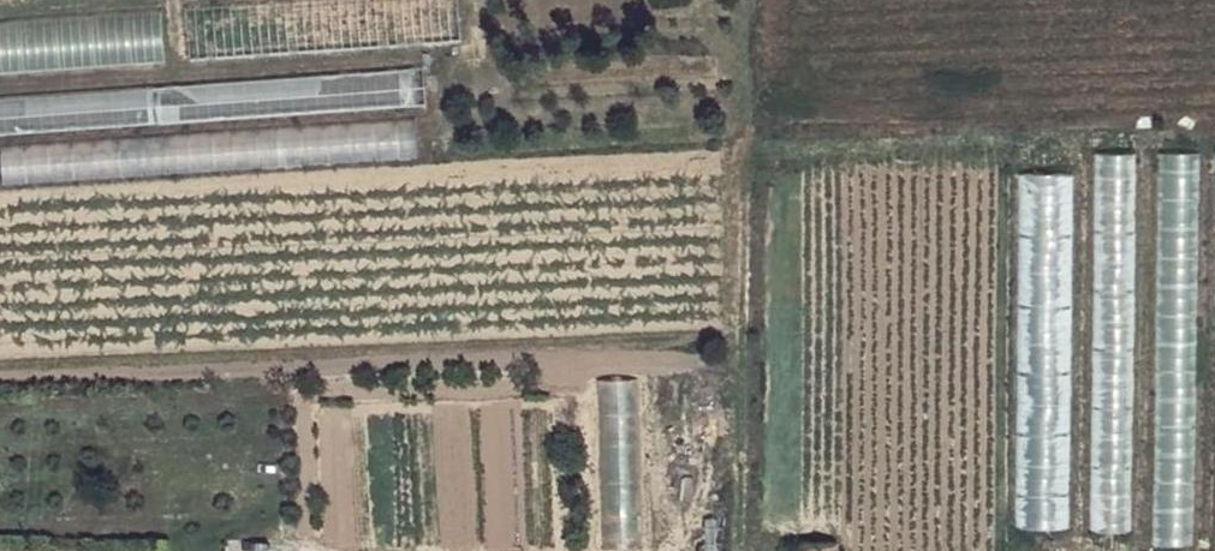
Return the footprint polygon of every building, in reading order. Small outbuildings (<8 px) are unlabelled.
[(185,4),(188,57),(460,42),(457,0),(262,0),(185,4)] [(0,19),(0,72),(164,62),(161,10),(0,19)] [(0,95),(0,129),(42,127),(41,112),(51,112),(52,125),(424,104),(422,72),(0,95)] [(319,160),(417,156),(415,122),(167,131),(168,169),(319,163),(319,160)] [(28,180),(26,145),(0,147),(0,182),(28,180)] [(1196,149),(1155,149),(1156,221),(1197,221),(1196,149)] [(1091,152),(1096,245),(1132,243),(1128,150),(1091,152)] [(1018,172),(1019,235),(1069,235),(1069,171),(1018,172)] [(1194,292),(1194,257),(1156,257),(1156,292),(1194,292)] [(1067,324),(1063,271),(1016,274),(1020,327),(1067,324)] [(641,539),(630,377),(594,379),(606,542),(641,539)] [(1016,429),(1016,526),(1065,526),(1064,412),(1017,412),(1017,429),(1016,429)] [(1127,529),(1127,464),(1091,464),(1091,529),(1127,529)]
